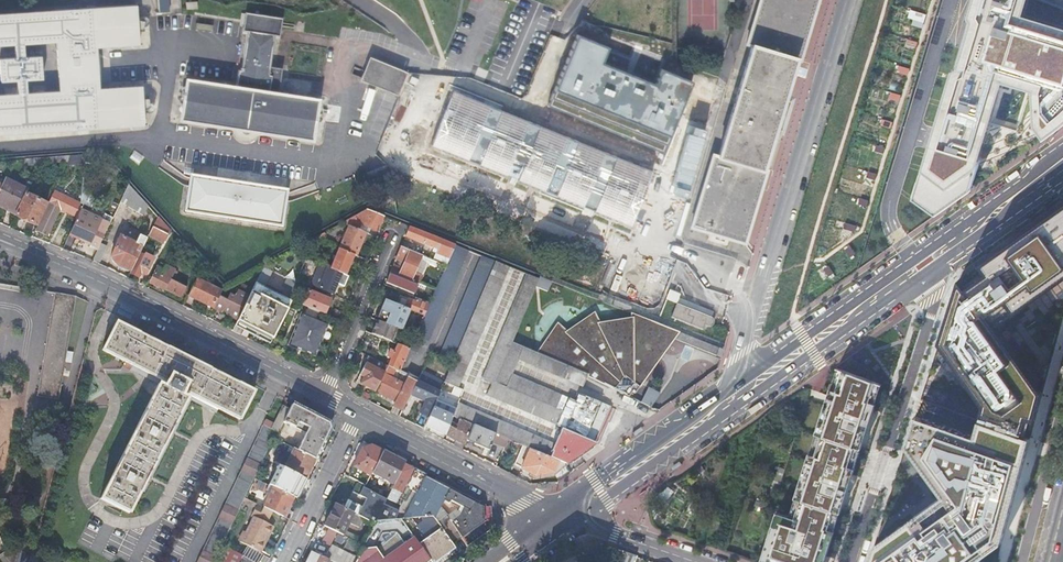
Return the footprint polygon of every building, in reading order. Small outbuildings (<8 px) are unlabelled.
[(170,0),(160,0),(161,10),(170,9),(170,0)] [(745,43),(751,45),(717,156),(712,155),(690,227),(743,243),(766,170),(761,169),(778,114),(795,59),(799,60),(817,0),(759,0),(745,43)] [(910,209),(933,217),(1039,142),(1062,123),(1062,17),(1025,7),(1027,0),(973,0),(910,209)] [(144,121),(141,83),(97,87),(94,45),(138,42),(135,3),(0,14),(0,45),(13,44),(14,58),(0,59),(0,80),(16,79),(17,93),(0,94),(0,133),(144,121)] [(236,87),(187,79),(181,119),(312,139),(318,99),(269,92),(271,75),(268,75),(273,35),(277,36),(280,20),(280,18),(246,13),(246,15),(244,31),(248,31),(242,71),(239,70),(236,87)] [(608,46),(575,33),(546,105),(665,154),(695,81),(662,68),(655,85),(601,64),(608,46)] [(405,73),(370,58),(361,78),(397,93),(405,73)] [(642,168),(462,95),(441,147),(621,221),(642,168)] [(78,158),(70,158),(67,164),(66,166),(78,166),(78,158)] [(286,192),(190,177),(186,211),(280,226),(286,192)] [(4,179),(3,182),(0,188),(0,208),(15,215),(25,193),(27,190),(23,188),(4,179)] [(92,185),(83,179),(81,201),(81,202),(83,204),(92,185)] [(128,186),(119,203),(142,214),(146,206),(128,186)] [(81,202),(81,201),(65,193),(56,189),(37,231),(47,236),(60,208),(78,216),(80,210),(80,209),(81,202)] [(46,203),(26,194),(25,193),(15,215),(36,225),(46,203)] [(83,204),(80,210),(78,216),(69,234),(79,238),(78,241),(82,242),(97,249),(100,244),(112,219),(112,218),(95,210),(83,204)] [(1030,438),(1043,395),(1006,335),(1062,301),(1062,208),(960,280),(946,326),(989,398),(982,420),(1030,438)] [(377,232),(384,217),(367,210),(342,224),(349,227),(359,231),(362,225),(371,229),(377,232)] [(151,227),(148,235),(162,242),(166,234),(167,230),(156,218),(151,227)] [(371,229),(362,225),(359,231),(365,233),(369,235),(371,229)] [(349,227),(340,250),(353,255),(356,256),(365,233),(359,231),(349,227)] [(455,246),(409,227),(405,237),(437,250),(433,261),(436,262),(446,266),(455,246)] [(120,236),(111,258),(119,266),(131,272),(139,254),(142,248),(144,243),(146,239),(139,236),(136,243),(120,236)] [(97,249),(91,261),(98,264),(107,247),(100,244),(97,249)] [(468,251),(455,246),(446,266),(429,304),(424,316),(422,320),(409,350),(418,354),(425,340),(428,342),(468,251)] [(409,281),(414,283),(417,275),(413,273),(415,268),(416,269),(419,260),(427,264),(430,265),(432,260),(401,247),(396,260),(402,262),(399,268),(393,266),(390,273),(409,281)] [(353,255),(340,250),(332,270),(344,275),(353,255)] [(147,257),(139,254),(131,272),(130,273),(139,277),(141,272),(146,274),(154,257),(149,255),(147,257)] [(495,262),(482,257),(439,357),(452,362),(495,262)] [(332,270),(306,260),(305,264),(318,269),(311,286),(333,295),(337,284),(343,287),(347,276),(344,275),(332,270)] [(422,277),(427,264),(419,260),(416,269),(415,268),(413,273),(417,275),(422,277)] [(508,270),(494,264),(452,362),(443,383),(457,388),(508,270)] [(172,277),(175,270),(165,266),(163,270),(158,268),(150,283),(165,290),(172,277)] [(266,274),(261,272),(256,282),(261,284),(266,274)] [(389,276),(386,284),(413,295),(417,287),(389,275),(389,276)] [(172,277),(165,290),(181,298),(186,287),(174,281),(175,279),(172,277)] [(534,291),(538,282),(525,277),(481,381),(490,385),(486,395),(556,425),(562,412),(495,383),(513,341),(534,291)] [(222,292),(196,279),(187,297),(213,309),(219,296),(222,292)] [(551,285),(539,280),(538,282),(534,291),(546,296),(551,285)] [(261,284),(256,282),(250,296),(238,321),(235,326),(273,345),(290,301),(291,299),(261,284)] [(229,316),(238,321),(250,296),(238,291),(235,297),(230,294),(227,300),(219,296),(213,309),(221,313),(222,311),(230,315),(229,316)] [(302,306),(341,322),(344,313),(328,307),(330,300),(308,291),(302,306)] [(37,397),(39,397),(59,401),(76,297),(65,295),(55,293),(37,397)] [(397,305),(410,311),(421,315),(424,316),(429,304),(419,300),(417,305),(400,297),(397,305)] [(386,321),(384,324),(398,330),(402,331),(410,311),(397,305),(385,301),(378,318),(386,321)] [(713,318),(678,304),(672,320),(703,332),(705,326),(710,327),(713,326),(714,325),(715,323),(715,321),(713,319),(713,318)] [(288,346),(313,356),(326,325),(301,315),(288,346)] [(561,326),(537,352),(588,374),(587,376),(613,390),(629,398),(632,393),(635,395),(678,336),(653,326),(649,336),(634,335),(634,328),(601,326),(598,319),(567,331),(561,326)] [(649,336),(653,326),(635,319),(634,335),(649,336)] [(377,321),(371,334),(379,337),(381,338),(392,343),(398,330),(384,324),(379,322),(377,321)] [(164,387),(158,384),(100,499),(129,513),(187,399),(181,396),(184,392),(240,420),(254,391),(210,369),(146,337),(116,322),(102,350),(125,362),(123,366),(130,371),(132,366),(133,366),(166,383),(164,387)] [(722,354),(678,336),(673,343),(720,362),(722,354)] [(588,374),(513,341),(495,383),(562,412),(568,398),(512,374),(518,359),(582,387),(587,376),(588,374)] [(399,373),(409,350),(397,345),(395,351),(393,350),(392,351),(391,350),(387,359),(388,359),(389,358),(391,359),(388,367),(395,371),(399,373)] [(384,374),(388,367),(375,360),(371,367),(384,374)] [(375,392),(384,374),(371,367),(365,364),(360,376),(363,377),(360,384),(375,392)] [(133,366),(131,371),(158,384),(164,387),(166,383),(133,366)] [(395,371),(388,367),(384,374),(375,392),(396,402),(404,385),(391,378),(395,371)] [(422,372),(417,382),(439,393),(443,383),(422,372)] [(844,372),(796,519),(778,513),(762,561),(826,561),(828,556),(831,547),(825,545),(836,512),(841,513),(851,484),(845,482),(856,448),(862,449),(871,420),(865,418),(877,383),(860,377),(844,372)] [(408,377),(404,385),(396,402),(393,407),(402,412),(411,395),(417,382),(408,377)] [(417,382),(411,395),(417,398),(419,395),(426,399),(425,402),(420,413),(429,417),(432,409),(435,402),(439,393),(417,382)] [(649,389),(646,393),(657,400),(660,396),(649,389)] [(646,393),(641,403),(650,407),(649,408),(650,408),(657,400),(646,393)] [(579,394),(564,431),(586,440),(594,421),(601,404),(579,394)] [(428,427),(426,431),(443,440),(445,435),(449,423),(452,417),(456,408),(442,402),(441,405),(435,402),(432,409),(429,417),(425,425),(428,427)] [(550,458),(555,445),(458,404),(456,408),(452,417),(460,420),(473,425),(495,435),(508,440),(522,446),(550,458)] [(316,417),(292,405),(289,410),(283,422),(306,434),(297,451),(314,459),(321,446),(329,431),(325,422),(316,417)] [(282,406),(271,429),(278,432),(283,422),(289,410),(282,406)] [(871,561),(974,561),(1002,543),(1030,438),(982,420),(976,439),(917,417),(908,446),(945,499),(876,547),(871,561)] [(456,440),(465,445),(466,441),(473,425),(460,420),(457,427),(449,423),(445,435),(456,440)] [(222,545),(235,518),(243,503),(245,499),(255,479),(265,459),(272,445),(275,439),(277,434),(278,432),(271,429),(264,425),(196,561),(214,561),(222,545)] [(473,425),(466,441),(488,450),(492,442),(495,435),(473,425)] [(641,427),(633,433),(635,436),(643,430),(641,427)] [(555,445),(550,458),(565,464),(568,461),(595,444),(586,440),(564,431),(561,430),(558,437),(555,445)] [(286,438),(277,434),(275,439),(281,443),(284,444),(286,438)] [(492,442),(504,448),(508,440),(495,435),(492,442)] [(281,443),(275,439),(272,445),(279,448),(281,443)] [(454,445),(463,450),(465,445),(456,440),(454,445)] [(372,474),(383,452),(371,446),(362,450),(356,462),(348,477),(358,482),(366,486),(372,474)] [(567,466),(566,464),(565,464),(550,458),(522,446),(514,465),(536,476),(554,473),(555,474),(567,467),(567,466)] [(309,469),(314,459),(297,451),(290,447),(287,452),(292,455),(285,469),(304,479),(309,469)] [(394,485),(405,463),(393,457),(383,452),(372,474),(394,485)] [(679,462),(670,467),(673,471),(681,465),(679,462)] [(412,467),(405,463),(394,485),(387,498),(386,499),(395,504),(399,496),(401,497),(402,495),(406,488),(409,489),(419,471),(412,467)] [(427,475),(419,471),(409,489),(406,497),(400,509),(407,512),(411,505),(417,493),(427,475)] [(432,477),(427,475),(417,493),(411,505),(407,512),(403,520),(411,519),(433,517),(438,525),(443,522),(437,514),(445,499),(463,508),(459,516),(450,521),(462,538),(484,522),(483,507),(436,482),(437,480),(432,477)] [(385,502),(386,500),(364,488),(366,486),(358,482),(353,493),(366,499),(358,516),(374,524),(375,522),(385,502)] [(289,506),(293,498),(273,488),(271,493),(263,508),(273,512),(283,518),(287,519),(291,510),(287,509),(289,506)] [(257,505),(245,499),(243,503),(255,508),(257,505)] [(443,522),(450,521),(459,516),(463,508),(445,499),(437,514),(443,522)] [(400,509),(385,502),(375,522),(394,521),(401,520),(403,520),(407,512),(400,509)] [(330,515),(324,526),(343,536),(354,514),(335,504),(330,515)] [(273,512),(263,508),(257,505),(255,508),(251,517),(253,518),(246,534),(242,535),(240,540),(241,543),(261,553),(266,543),(264,542),(266,539),(267,536),(269,537),(274,527),(267,524),(273,512)] [(455,548),(441,528),(426,540),(411,519),(403,520),(401,520),(430,560),(431,561),(436,561),(455,548)] [(371,561),(427,561),(430,560),(401,520),(394,521),(375,522),(374,524),(363,546),(362,549),(371,561)] [(337,561),(355,561),(362,549),(363,546),(349,539),(337,561)] [(225,547),(217,561),(242,561),(244,558),(243,557),(225,547)] [(243,557),(244,558),(251,561),(261,561),(264,556),(248,547),(243,557)] [(459,553),(455,548),(436,561),(446,561),(459,553)] [(362,549),(355,561),(371,561),(362,549)] [(637,556),(627,553),(617,549),(612,561),(635,561),(637,556)] [(329,560),(312,551),(306,561),(328,561),(329,560)]
